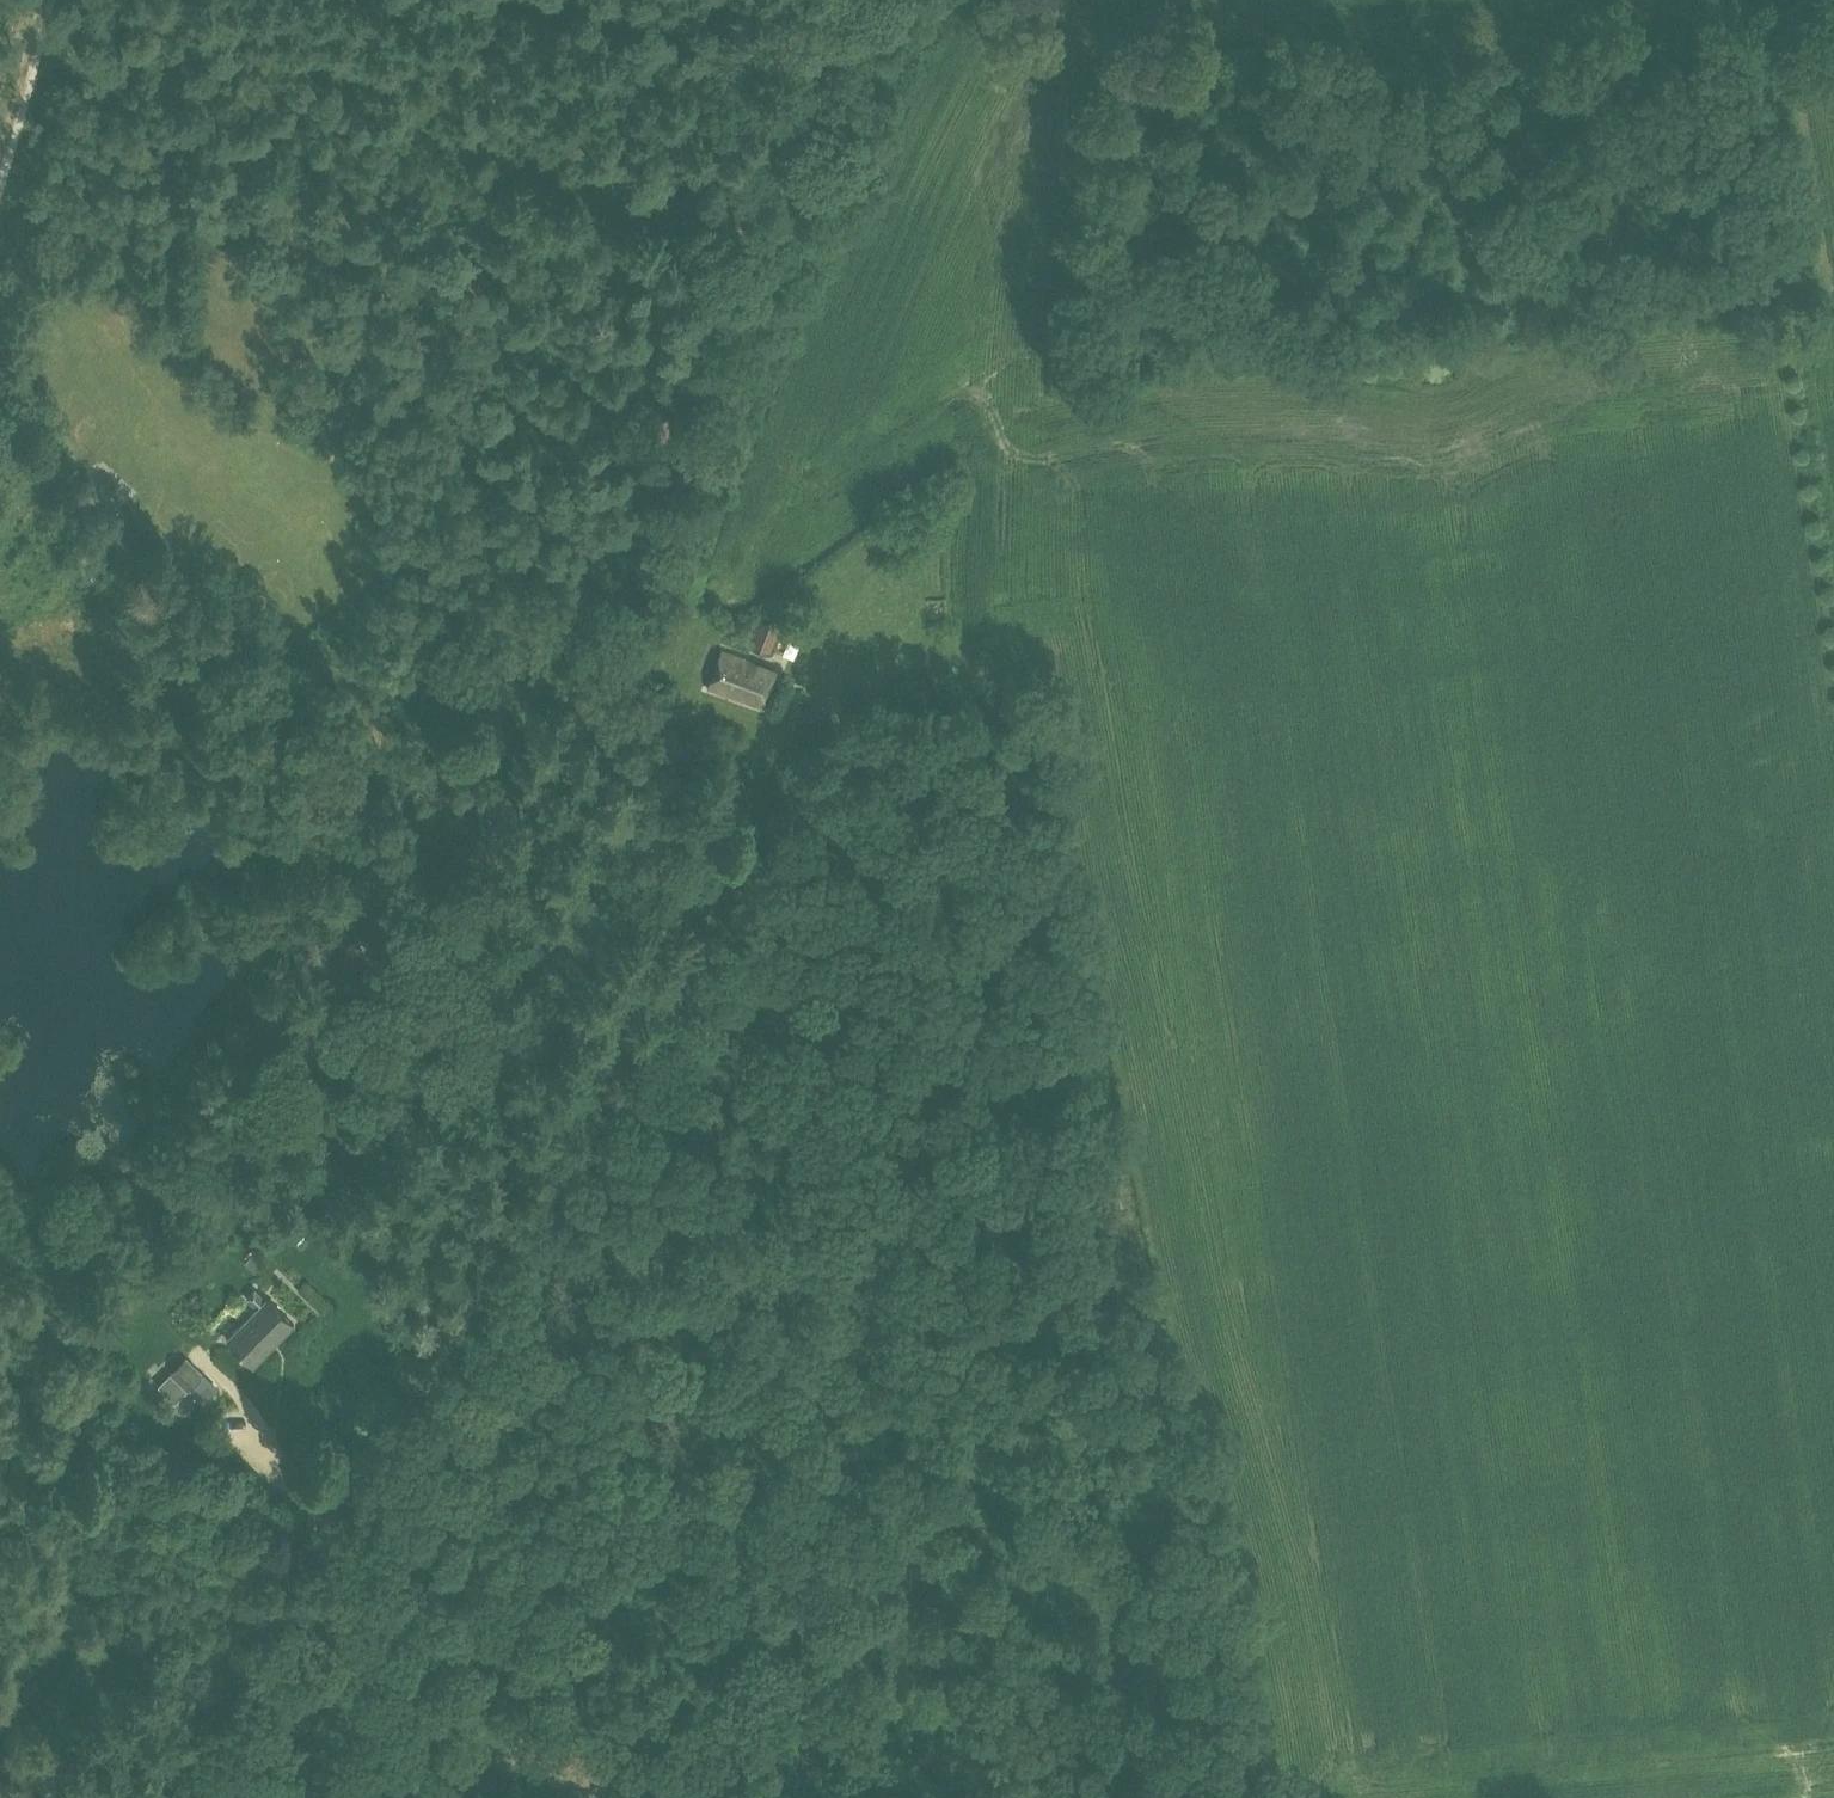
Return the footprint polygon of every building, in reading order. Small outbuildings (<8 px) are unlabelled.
[(750,645),(772,652),(781,626),(760,619),(750,645)] [(711,688),(765,708),(778,673),(724,653),(711,688)] [(259,1250),(246,1263),(255,1272),(268,1259),(259,1250)] [(294,1323),(265,1295),(258,1287),(248,1298),(258,1308),(227,1339),(254,1364),(294,1323)] [(312,1301),(324,1313),(331,1305),(319,1293),(312,1301)] [(189,1389),(204,1374),(187,1357),(172,1372),(175,1375),(189,1389)] [(204,1374),(189,1389),(204,1403),(219,1387),(205,1373),(204,1374)]
